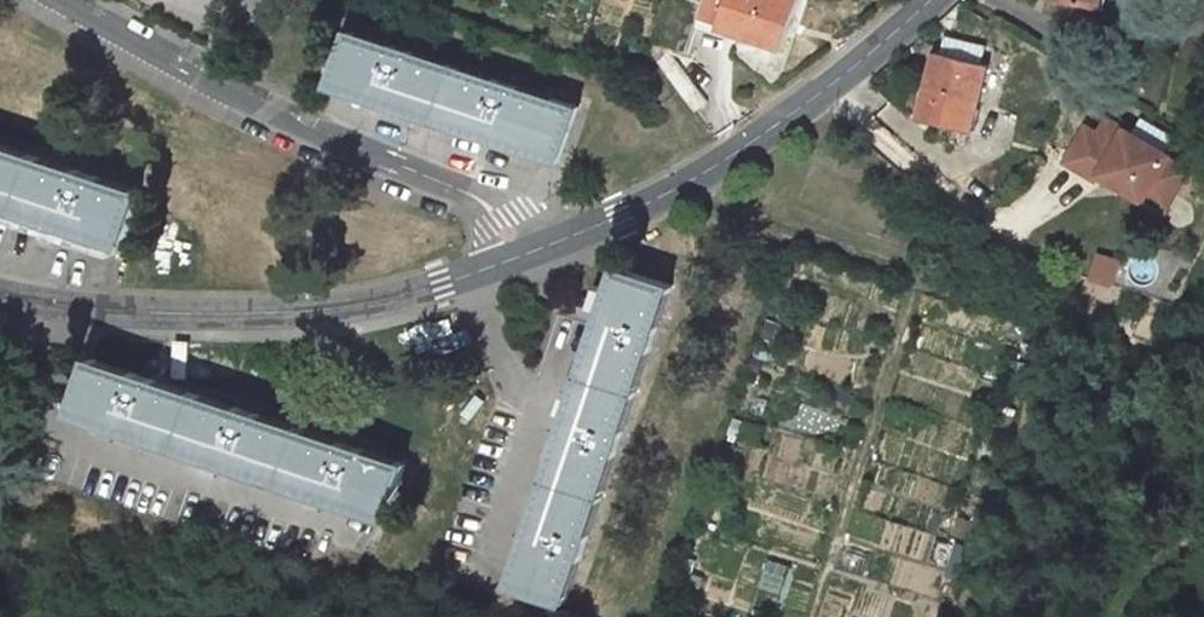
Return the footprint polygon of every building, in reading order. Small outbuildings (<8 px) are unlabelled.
[(738,32),(738,34),(781,47),(797,0),(705,0),(699,18),(738,32)] [(577,107),(350,31),(332,84),(390,104),(503,141),(509,143),(560,160),(577,107)] [(708,99),(669,51),(656,61),(695,110),(708,99)] [(987,66),(936,53),(920,118),(969,130),(975,104),(978,104),(987,66)] [(1175,191),(1189,168),(1168,155),(1170,152),(1107,116),(1098,131),(1085,123),(1065,159),(1096,177),(1099,172),(1118,183),(1122,178),(1128,182),(1125,187),(1143,198),(1145,195),(1154,179),(1175,191)] [(74,227),(122,243),(125,237),(135,241),(140,229),(130,225),(140,191),(0,144),(0,202),(74,227)] [(1122,178),(1118,183),(1125,187),(1128,182),(1122,178)] [(1154,179),(1145,195),(1166,207),(1175,191),(1154,179)] [(568,599),(671,284),(617,265),(599,320),(565,424),(533,525),(514,582),(568,599)] [(386,515),(405,462),(93,357),(74,410),(136,431),(246,468),(339,500),(386,515)]
